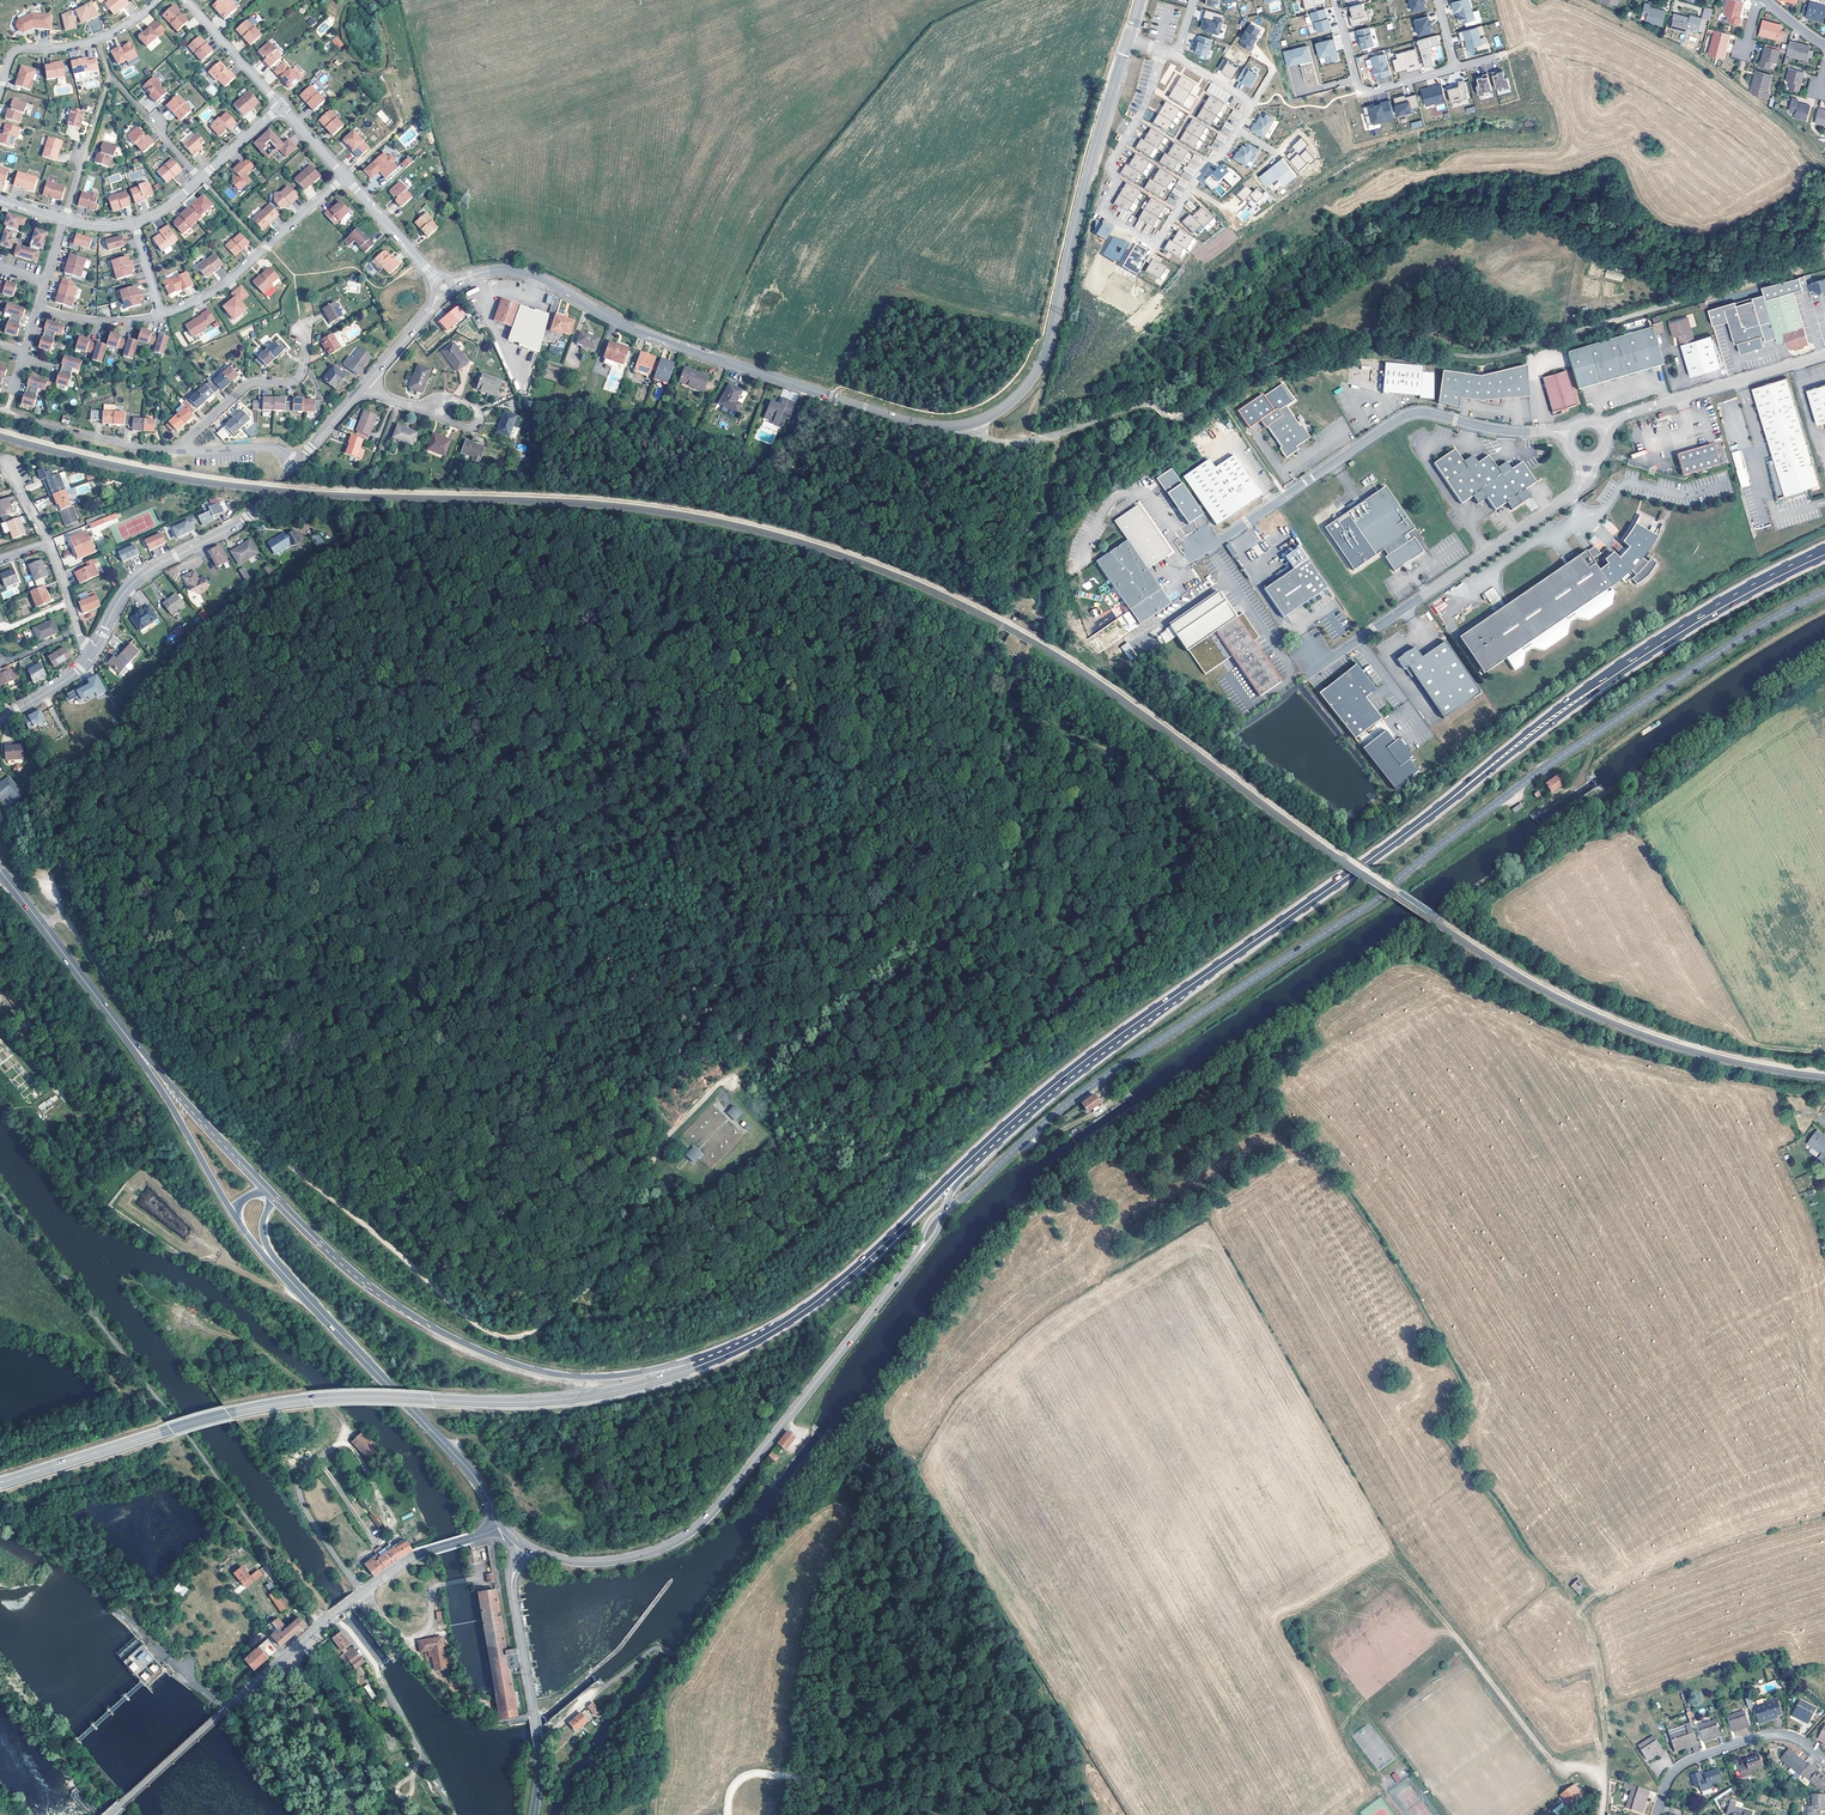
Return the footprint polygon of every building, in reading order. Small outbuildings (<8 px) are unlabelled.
[(104,2),(113,13),(128,2),(127,0),(107,0),(104,2)] [(212,4),(224,18),(236,8),(235,6),(229,0),(217,0),(212,4)] [(1219,5),(1218,0),(1206,0),(1203,8),(1213,11),(1214,6),(1219,5)] [(1302,4),(1300,5),(1302,13),(1314,10),(1314,9),(1322,6),(1321,0),(1318,0),(1315,1),(1315,0),(1301,0),(1302,4)] [(1411,14),(1424,10),(1423,5),(1424,5),(1423,0),(1422,0),(1421,0),(1407,0),(1411,14)] [(1740,24),(1742,18),(1738,17),(1742,2),(1736,0),(1728,0),(1724,14),(1729,16),(1728,21),(1740,24)] [(74,8),(61,14),(63,24),(73,21),(73,19),(78,16),(80,20),(90,16),(91,17),(96,15),(90,1),(84,3),(85,5),(75,9),(74,8)] [(1467,1),(1450,5),(1453,15),(1457,14),(1458,17),(1457,19),(1459,24),(1460,25),(1464,24),(1473,22),(1471,14),(1467,1)] [(1645,22),(1661,26),(1664,11),(1650,8),(1651,4),(1644,2),(1641,15),(1646,16),(1645,22)] [(1823,20),(1824,15),(1824,6),(1809,2),(1805,17),(1809,18),(1809,16),(1823,20)] [(173,4),(162,14),(177,30),(187,20),(180,13),(179,14),(177,11),(177,9),(173,4)] [(1363,13),(1361,6),(1348,10),(1350,18),(1351,21),(1348,22),(1351,30),(1360,28),(1359,26),(1369,23),(1367,17),(1364,18),(1363,13)] [(29,12),(17,18),(14,24),(17,29),(22,31),(32,26),(49,28),(50,13),(29,12)] [(1323,12),(1309,16),(1312,26),(1313,25),(1316,35),(1329,32),(1326,21),(1325,22),(1323,12)] [(1223,18),(1206,13),(1203,22),(1205,23),(1204,26),(1201,25),(1199,31),(1218,37),(1223,18)] [(1477,13),(1471,14),(1473,22),(1464,24),(1465,28),(1480,24),(1477,13)] [(1686,33),(1688,27),(1692,28),(1693,31),(1697,32),(1699,30),(1702,18),(1690,15),(1689,19),(1674,15),(1670,28),(1686,33)] [(248,18),(253,25),(256,23),(256,20),(253,16),(250,16),(248,18)] [(312,17),(307,21),(311,26),(316,22),(312,17)] [(247,18),(236,28),(239,32),(241,32),(244,35),(243,36),(250,44),(261,34),(253,25),(248,18),(247,18)] [(91,32),(99,31),(98,20),(90,20),(91,32)] [(164,29),(157,20),(149,26),(148,26),(145,28),(145,30),(142,32),(141,32),(138,35),(138,36),(146,45),(164,29)] [(1413,23),(1417,38),(1431,34),(1429,30),(1431,29),(1429,24),(1428,24),(1427,20),(1413,23)] [(1759,35),(1782,41),(1785,30),(1781,29),(1781,26),(1763,21),(1759,35)] [(326,23),(318,30),(322,35),(330,28),(326,23)] [(1259,33),(1248,27),(1240,42),(1241,43),(1239,48),(1249,54),(1252,49),(1251,48),(1250,48),(1255,40),(1259,33)] [(1368,30),(1355,34),(1357,40),(1358,40),(1359,44),(1361,51),(1373,48),(1368,30)] [(1476,30),(1457,35),(1460,44),(1464,43),(1465,46),(1464,46),(1466,51),(1481,47),(1478,37),(1476,30)] [(1722,58),(1730,34),(1716,30),(1715,34),(1714,34),(1709,54),(1722,58)] [(1499,35),(1493,37),(1496,47),(1501,46),(1499,35)] [(197,36),(187,45),(201,60),(212,50),(205,43),(204,44),(202,42),(202,39),(199,36),(197,36)] [(338,49),(344,44),(337,36),(331,41),(338,49)] [(1436,38),(1416,43),(1423,71),(1432,68),(1428,50),(1438,47),(1436,38)] [(1210,43),(1197,39),(1196,44),(1197,44),(1196,49),(1194,56),(1205,59),(1210,43)] [(269,41),(258,50),(263,56),(264,55),(266,57),(265,58),(264,59),(270,66),(281,57),(275,50),(276,49),(269,41)] [(1794,41),(1790,56),(1807,60),(1811,45),(1794,41)] [(118,45),(110,50),(118,64),(126,59),(127,61),(137,55),(130,43),(128,42),(125,44),(124,46),(120,49),(118,45)] [(1332,42),(1314,47),(1318,61),(1324,59),(1325,65),(1325,66),(1336,63),(1334,56),(1331,57),(1330,50),(1334,49),(1332,42)] [(1760,65),(1770,67),(1771,61),(1777,63),(1780,50),(1765,46),(1760,65)] [(1305,49),(1282,56),(1286,70),(1298,67),(1298,64),(1309,61),(1305,49)] [(1419,72),(1414,52),(1394,57),(1395,61),(1391,63),(1395,76),(1405,73),(1409,72),(1409,75),(1419,72)] [(1390,78),(1384,56),(1370,60),(1372,71),(1370,75),(1374,78),(1375,82),(1383,80),(1383,78),(1385,78),(1385,79),(1390,78)] [(85,57),(70,61),(73,73),(82,71),(97,67),(94,58),(86,59),(85,57)] [(210,68),(208,70),(216,80),(218,78),(224,86),(235,76),(228,69),(227,69),(226,70),(223,67),(224,66),(219,60),(215,63),(214,62),(211,64),(213,66),(210,68)] [(49,64),(44,65),(45,78),(64,75),(62,62),(60,61),(56,61),(55,63),(49,64)] [(274,70),(282,80),(284,80),(286,82),(286,84),(289,87),(290,87),(299,79),(298,78),(292,70),(284,61),(274,70)] [(1238,72),(1222,62),(1216,71),(1220,74),(1224,77),(1231,81),(1238,72)] [(33,69),(22,65),(20,66),(18,70),(19,72),(19,75),(17,74),(14,84),(28,88),(33,69)] [(292,70),(298,78),(302,74),(296,67),(292,70)] [(1789,88),(1799,91),(1804,72),(1790,68),(1786,81),(1791,82),(1789,88)] [(1256,78),(1243,71),(1235,83),(1240,86),(1241,85),(1244,87),(1249,90),(1256,78)] [(1755,95),(1768,98),(1770,92),(1767,92),(1771,75),(1757,71),(1753,89),(1756,90),(1755,95)] [(1496,73),(1490,74),(1495,91),(1502,89),(1503,91),(1509,89),(1506,80),(1504,80),(1502,73),(1498,74),(1498,76),(1496,76),(1496,75),(1496,73)] [(153,75),(142,85),(146,90),(147,89),(150,92),(149,93),(149,94),(155,101),(166,92),(159,85),(161,83),(153,75)] [(1490,92),(1486,76),(1481,77),(1481,79),(1481,80),(1479,81),(1479,79),(1475,80),(1477,88),(1475,88),(1477,98),(1484,96),(1483,94),(1490,92)] [(1194,89),(1180,80),(1167,101),(1182,109),(1194,89)] [(1225,103),(1230,95),(1211,83),(1206,90),(1225,103)] [(1466,94),(1462,83),(1456,84),(1457,87),(1454,88),(1454,90),(1452,90),(1451,89),(1451,88),(1445,89),(1450,105),(1466,101),(1464,95),(1466,94)] [(303,98),(305,98),(308,101),(307,102),(314,110),(325,100),(311,85),(301,93),(301,95),(303,98)] [(1444,103),(1440,88),(1432,90),(1433,91),(1428,93),(1427,91),(1420,93),(1424,107),(1432,105),(1432,106),(1444,103)] [(249,90),(233,104),(243,115),(251,108),(250,107),(252,105),(254,105),(258,101),(249,90)] [(177,94),(166,104),(173,112),(174,111),(176,113),(176,116),(179,119),(181,119),(190,110),(177,94)] [(1415,97),(1406,99),(1407,101),(1405,102),(1404,100),(1404,98),(1392,101),(1398,121),(1406,118),(1405,116),(1411,114),(1410,112),(1418,110),(1415,97)] [(1794,116),(1805,120),(1810,104),(1806,103),(1805,105),(1797,103),(1799,99),(1792,97),(1789,110),(1795,112),(1794,116)] [(13,98),(11,99),(9,105),(11,105),(10,108),(8,108),(7,108),(4,117),(18,122),(21,112),(22,113),(25,104),(24,102),(13,98)] [(1208,100),(1195,121),(1210,129),(1222,108),(1208,100)] [(1363,112),(1367,127),(1393,120),(1388,103),(1379,106),(1380,108),(1373,110),(1363,112)] [(1179,114),(1164,106),(1151,127),(1166,135),(1179,114)] [(83,110),(71,107),(67,119),(68,119),(66,124),(79,128),(80,122),(79,122),(80,119),(83,110)] [(1822,109),(1823,108),(1819,107),(1815,123),(1824,125),(1824,110),(1822,109)] [(330,109),(320,118),(320,120),(323,124),(325,124),(327,126),(325,127),(332,135),(343,125),(330,109)] [(381,109),(376,113),(385,123),(390,119),(381,109)] [(244,115),(249,122),(256,117),(251,110),(244,115)] [(236,122),(226,112),(219,118),(218,117),(210,124),(210,126),(218,135),(220,135),(224,131),(223,130),(226,127),(228,129),(236,122)] [(1232,114),(1229,118),(1237,122),(1239,118),(1232,114)] [(423,122),(419,118),(415,122),(418,126),(423,122)] [(1263,140),(1273,123),(1265,118),(1263,122),(1259,120),(1255,127),(1254,126),(1250,132),(1263,140)] [(0,133),(0,143),(11,146),(13,137),(15,137),(19,126),(4,122),(2,128),(3,129),(2,133),(1,132),(0,132),(0,133)] [(1205,131),(1191,123),(1178,144),(1193,152),(1205,131)] [(1224,126),(1222,130),(1230,134),(1232,131),(1224,126)] [(136,127),(127,134),(127,136),(133,143),(135,143),(141,150),(143,150),(152,143),(152,141),(147,135),(145,135),(144,136),(141,133),(143,132),(138,127),(136,127)] [(269,129),(255,143),(262,150),(266,146),(264,144),(269,140),(277,149),(279,147),(286,155),(295,147),(288,139),(282,144),(269,129)] [(346,143),(348,143),(350,146),(350,147),(359,157),(369,148),(353,130),(344,139),(344,140),(346,143)] [(183,143),(194,134),(192,131),(181,140),(183,143)] [(1164,141),(1149,132),(1142,144),(1140,143),(1134,152),(1148,160),(1154,152),(1156,153),(1164,141)] [(196,133),(184,144),(193,155),(198,151),(198,150),(197,149),(201,146),(200,145),(201,144),(204,141),(196,133)] [(60,139),(48,135),(41,155),(55,159),(58,149),(57,149),(58,145),(60,145),(61,141),(60,139)] [(1217,138),(1215,142),(1223,147),(1225,143),(1217,138)] [(1301,139),(1288,151),(1290,153),(1286,156),(1290,160),(1289,161),(1298,172),(1308,162),(1310,164),(1315,160),(1304,148),(1307,145),(1301,139)] [(103,142),(101,143),(100,147),(101,149),(100,152),(98,152),(96,153),(93,161),(107,166),(110,156),(112,156),(115,146),(103,142)] [(1158,166),(1172,175),(1177,166),(1180,167),(1187,155),(1173,146),(1166,158),(1163,157),(1158,166)] [(1254,161),(1257,156),(1246,149),(1244,153),(1241,151),(1237,157),(1236,156),(1231,163),(1244,170),(1250,159),(1254,161)] [(374,162),(364,170),(371,177),(379,170),(386,178),(397,168),(393,162),(395,159),(391,154),(388,156),(384,152),(373,161),(374,162)] [(409,157),(402,163),(406,168),(412,161),(409,157)] [(172,158),(157,171),(165,180),(167,180),(170,177),(170,175),(172,173),(173,174),(181,168),(172,158)] [(243,162),(250,169),(254,165),(247,158),(243,162)] [(1148,166),(1134,158),(1127,170),(1124,168),(1119,177),(1133,186),(1138,177),(1141,178),(1148,166)] [(1193,158),(1191,162),(1199,167),(1201,163),(1193,158)] [(242,160),(233,169),(236,173),(237,174),(233,178),(233,182),(237,187),(241,187),(250,179),(246,174),(251,170),(250,169),(243,162),(242,160)] [(1269,170),(1258,180),(1266,190),(1277,181),(1278,182),(1283,189),(1296,178),(1283,163),(1271,173),(1269,170)] [(310,164),(294,179),(304,189),(312,181),(312,180),(314,179),(316,179),(320,175),(310,164)] [(1188,167),(1184,175),(1191,179),(1196,172),(1188,167)] [(37,177),(17,171),(13,184),(23,187),(23,186),(27,188),(33,190),(37,177)] [(1165,193),(1173,181),(1158,172),(1151,184),(1149,183),(1143,192),(1157,200),(1163,191),(1165,193)] [(1230,191),(1239,183),(1232,175),(1227,172),(1221,177),(1218,173),(1202,185),(1210,194),(1222,183),(1230,191)] [(110,182),(120,179),(119,174),(109,177),(110,182)] [(64,186),(45,180),(41,193),(46,195),(47,194),(50,195),(51,196),(60,199),(64,186)] [(138,185),(129,189),(134,202),(143,199),(143,197),(142,196),(145,195),(145,196),(151,194),(152,192),(148,182),(146,181),(139,183),(138,185)] [(1277,181),(1266,190),(1267,191),(1278,182),(1277,181)] [(390,190),(390,192),(394,196),(395,195),(397,198),(396,199),(396,201),(400,206),(402,206),(411,198),(411,196),(406,190),(406,188),(401,182),(399,182),(390,190)] [(1178,184),(1176,188),(1183,192),(1186,188),(1178,184)] [(275,192),(275,200),(279,207),(287,207),(287,204),(289,202),(290,203),(297,196),(287,185),(279,192),(275,192)] [(1125,187),(1112,208),(1122,213),(1127,216),(1128,213),(1132,215),(1136,210),(1132,207),(1139,195),(1125,187)] [(89,192),(81,189),(77,203),(86,205),(87,205),(90,206),(90,207),(95,208),(97,202),(94,201),(97,192),(89,189),(89,192)] [(1247,207),(1252,212),(1256,208),(1258,210),(1262,206),(1263,207),(1269,201),(1264,195),(1261,199),(1255,193),(1251,197),(1245,190),(1235,199),(1242,206),(1246,202),(1249,205),(1247,207)] [(130,204),(125,191),(114,195),(111,192),(108,199),(112,209),(113,210),(117,208),(117,207),(120,206),(121,207),(130,204)] [(1173,192),(1171,196),(1178,201),(1181,197),(1173,192)] [(203,194),(187,208),(196,218),(200,215),(199,215),(211,205),(203,194)] [(324,213),(334,224),(349,211),(340,201),(335,206),(330,210),(329,208),(324,213)] [(1164,210),(1150,201),(1137,223),(1138,223),(1142,226),(1146,228),(1150,230),(1151,231),(1164,210)] [(253,218),(261,228),(270,220),(271,221),(278,214),(269,204),(253,218)] [(1188,205),(1185,208),(1191,215),(1194,211),(1188,205)] [(173,223),(182,233),(197,219),(196,218),(187,208),(187,207),(179,214),(180,215),(181,216),(178,218),(176,218),(173,221),(173,223)] [(1212,223),(1201,211),(1191,221),(1188,219),(1181,226),(1192,238),(1195,236),(1198,239),(1203,234),(1202,233),(1212,223)] [(25,218),(7,212),(4,221),(7,221),(6,224),(17,228),(18,223),(23,224),(25,218)] [(426,212),(416,221),(421,227),(422,226),(423,227),(421,229),(428,236),(438,228),(432,221),(433,220),(426,212)] [(1127,216),(1122,213),(1117,221),(1125,226),(1130,218),(1127,216)] [(270,220),(261,228),(262,229),(271,221),(270,220)] [(1142,226),(1138,223),(1134,231),(1137,233),(1142,226)] [(17,228),(6,224),(4,229),(12,231),(10,237),(14,238),(17,228)] [(167,224),(159,230),(160,232),(161,234),(159,235),(156,235),(154,237),(153,239),(161,250),(177,239),(167,224)] [(1105,245),(1112,234),(1105,230),(1104,231),(1095,225),(1093,237),(1105,245)] [(46,232),(34,228),(31,238),(34,239),(33,245),(38,246),(39,247),(41,243),(43,244),(46,232)] [(356,228),(344,239),(349,245),(355,240),(365,252),(373,245),(364,235),(363,236),(359,232),(356,228)] [(1150,230),(1146,228),(1142,236),(1145,238),(1150,230)] [(12,231),(4,229),(0,242),(6,244),(5,246),(11,248),(14,238),(10,237),(12,231)] [(1179,230),(1171,242),(1183,249),(1186,251),(1193,239),(1179,230)] [(90,237),(74,232),(72,237),(69,236),(68,241),(76,243),(88,247),(90,237)] [(232,238),(225,245),(233,254),(240,247),(241,249),(248,242),(240,232),(233,239),(232,238)] [(107,250),(127,244),(126,239),(123,240),(121,236),(105,240),(107,250)] [(34,239),(31,238),(28,248),(37,251),(38,246),(33,245),(34,239)] [(1169,241),(1164,250),(1178,258),(1183,249),(1171,242),(1169,241)] [(1118,267),(1129,249),(1120,243),(1118,246),(1112,242),(1102,258),(1113,265),(1114,264),(1118,267)] [(28,248),(16,244),(13,254),(31,259),(32,257),(36,258),(38,251),(37,251),(28,248)] [(1137,273),(1146,249),(1134,244),(1124,267),(1137,273)] [(171,246),(163,250),(166,254),(173,250),(171,246)] [(383,251),(371,262),(376,268),(380,265),(383,268),(383,267),(384,268),(389,274),(399,265),(393,258),(391,259),(388,256),(388,254),(386,251),(383,251)] [(84,258),(68,252),(67,257),(63,256),(62,261),(81,267),(84,258)] [(205,258),(196,265),(205,275),(206,275),(210,272),(210,270),(209,269),(212,267),(213,270),(214,270),(222,263),(214,253),(206,260),(205,258)] [(113,269),(133,264),(131,259),(128,260),(127,255),(110,260),(113,269)] [(1145,265),(1149,268),(1151,263),(1153,260),(1149,258),(1145,265)] [(81,267),(62,261),(60,265),(64,266),(62,271),(79,276),(81,267)] [(1149,268),(1144,276),(1158,284),(1166,272),(1151,263),(1149,268)] [(116,279),(132,274),(131,269),(134,269),(133,264),(113,269),(116,279)] [(257,276),(252,281),(263,293),(271,285),(270,283),(277,276),(269,267),(261,274),(262,275),(259,278),(257,276)] [(1607,269),(1605,277),(1622,282),(1625,274),(1607,269)] [(169,277),(162,280),(169,294),(183,287),(184,289),(192,284),(186,271),(169,279),(169,277)] [(60,276),(59,282),(69,286),(71,280),(60,276)] [(1763,295),(1765,300),(1792,292),(1807,287),(1807,285),(1804,276),(1761,287),(1763,295)] [(2,291),(1,292),(12,296),(16,283),(8,281),(7,283),(5,283),(5,281),(0,280),(0,291),(2,291)] [(1807,285),(1807,287),(1809,290),(1809,292),(1813,290),(1821,294),(1822,291),(1822,289),(1824,289),(1824,280),(1807,285)] [(69,286),(59,282),(57,287),(54,286),(53,291),(72,297),(75,287),(69,286)] [(121,299),(141,294),(140,289),(137,290),(135,285),(119,290),(121,299)] [(468,296),(479,291),(478,287),(466,292),(468,296)] [(1792,292),(1793,295),(1809,290),(1807,287),(1792,292)] [(243,290),(235,296),(238,300),(227,310),(236,321),(248,312),(242,304),(250,298),(243,290)] [(72,297),(53,291),(51,295),(54,296),(53,301),(70,306),(72,297)] [(1792,292),(1765,300),(1771,321),(1776,338),(1778,343),(1784,341),(1787,347),(1789,348),(1796,347),(1797,348),(1803,346),(1803,344),(1808,343),(1793,295),(1792,292)] [(124,309),(140,304),(139,299),(142,299),(141,294),(121,299),(124,309)] [(1712,326),(1728,322),(1735,344),(1741,343),(1744,353),(1761,348),(1758,337),(1764,336),(1760,324),(1771,321),(1765,300),(1763,295),(1735,303),(1735,302),(1707,310),(1712,326)] [(513,325),(521,303),(512,300),(504,297),(496,318),(513,325)] [(24,308),(6,302),(3,311),(10,313),(8,321),(7,321),(4,331),(16,335),(18,328),(16,327),(16,324),(18,325),(20,316),(19,315),(20,313),(22,314),(24,308)] [(344,317),(337,302),(325,308),(333,323),(344,317)] [(1707,309),(1705,302),(1698,304),(1701,311),(1707,309)] [(529,306),(521,303),(513,325),(507,341),(516,344),(519,335),(541,343),(550,313),(529,306)] [(466,313),(458,305),(440,321),(447,329),(466,313)] [(199,313),(200,313),(204,311),(210,320),(213,318),(207,308),(199,313)] [(568,312),(557,310),(552,325),(564,329),(570,331),(575,318),(567,316),(568,312)] [(200,313),(184,323),(192,336),(204,327),(203,325),(210,320),(204,311),(200,313)] [(1694,341),(1688,318),(1669,324),(1673,336),(1678,335),(1690,377),(1720,368),(1711,336),(1694,341)] [(64,325),(46,319),(44,325),(47,326),(46,328),(45,328),(42,337),(43,337),(42,340),(40,339),(38,346),(50,350),(53,340),(52,340),(55,331),(61,333),(64,325)] [(1760,324),(1764,336),(1765,341),(1776,338),(1771,321),(1760,324)] [(1664,333),(1661,324),(1657,326),(1655,326),(1652,327),(1653,328),(1655,336),(1664,333)] [(147,330),(141,328),(137,340),(148,343),(156,345),(154,352),(163,354),(168,337),(162,335),(162,337),(159,336),(159,335),(150,332),(149,333),(147,332),(147,330)] [(1647,370),(1664,365),(1655,336),(1653,328),(1569,354),(1579,391),(1611,381),(1647,370)] [(600,336),(582,329),(578,340),(596,347),(600,336)] [(117,334),(110,332),(106,344),(117,347),(117,346),(125,349),(123,356),(132,358),(137,340),(131,339),(131,341),(128,340),(129,339),(120,336),(119,337),(117,337),(117,334)] [(341,335),(335,334),(322,341),(330,355),(331,355),(341,349),(347,346),(341,335)] [(79,336),(75,348),(86,351),(86,350),(94,353),(92,359),(101,362),(106,344),(100,342),(100,345),(97,344),(97,343),(88,340),(88,341),(86,340),(86,338),(79,336)] [(623,360),(628,347),(617,343),(618,341),(611,339),(605,355),(606,355),(604,360),(621,366),(623,361),(623,360)] [(273,342),(264,350),(273,359),(284,348),(278,341),(275,344),(273,342)] [(548,351),(562,354),(564,342),(559,341),(558,345),(550,344),(548,351)] [(444,350),(458,369),(469,362),(455,342),(444,350)] [(647,350),(642,349),(636,365),(637,365),(650,370),(651,370),(656,356),(647,352),(647,350)] [(273,359),(264,350),(253,360),(260,367),(263,364),(265,366),(273,359)] [(370,357),(360,350),(352,360),(349,357),(344,363),(358,374),(362,369),(370,357)] [(529,352),(527,360),(534,362),(536,354),(529,352)] [(81,361),(63,355),(61,361),(64,361),(63,364),(62,363),(59,372),(60,373),(60,375),(57,375),(55,382),(67,386),(70,375),(69,375),(72,367),(78,369),(81,361)] [(662,384),(668,386),(676,365),(670,362),(669,364),(659,361),(651,382),(661,386),(662,384)] [(423,389),(432,367),(421,362),(412,385),(423,389)] [(210,376),(212,379),(228,366),(226,364),(210,376)] [(220,375),(228,384),(237,376),(234,374),(238,370),(232,364),(220,375)] [(1422,367),(1384,364),(1382,394),(1419,397),(1419,400),(1434,401),(1434,374),(1422,373),(1422,367)] [(693,367),(686,365),(681,378),(704,388),(710,375),(697,369),(696,370),(692,369),(693,367)] [(345,374),(333,366),(322,380),(332,387),(338,378),(341,380),(345,374)] [(613,366),(604,385),(617,390),(624,369),(613,366)] [(1480,379),(1442,373),(1437,406),(1458,410),(1460,400),(1501,406),(1502,401),(1530,398),(1526,368),(1480,379)] [(477,387),(496,395),(502,380),(483,373),(477,387)] [(1566,373),(1543,380),(1553,413),(1576,407),(1566,373)] [(47,381),(29,375),(27,381),(30,382),(29,385),(27,384),(25,393),(26,394),(25,396),(23,395),(21,403),(33,407),(36,396),(35,396),(38,388),(44,389),(47,381)] [(228,384),(220,375),(209,385),(215,392),(218,389),(220,391),(228,384)] [(338,378),(332,387),(334,388),(341,380),(338,378)] [(1784,495),(1818,484),(1786,378),(1751,389),(1780,480),(1781,485),(1784,495)] [(744,387),(732,381),(723,400),(740,409),(744,401),(738,398),(744,387)] [(526,392),(522,382),(514,383),(519,393),(526,392)] [(1250,429),(1261,421),(1266,429),(1268,427),(1282,448),(1280,449),(1287,459),(1299,450),(1297,447),(1311,438),(1302,425),(1300,426),(1287,407),(1295,401),(1284,384),(1264,397),(1263,395),(1238,412),(1250,429)] [(1807,390),(1817,423),(1824,421),(1824,384),(1807,390)] [(195,392),(204,402),(215,392),(209,385),(206,387),(204,385),(195,392)] [(193,412),(204,402),(195,392),(187,400),(190,402),(187,405),(193,412)] [(262,409),(271,410),(272,398),(258,397),(258,406),(262,406),(262,409)] [(271,410),(287,411),(288,402),(284,402),(285,399),(272,398),(271,410)] [(772,402),(765,418),(774,421),(774,422),(785,427),(796,402),(782,398),(780,404),(772,402)] [(287,411),(304,412),(305,400),(293,399),(292,402),(288,402),(287,411)] [(319,400),(305,400),(304,412),(315,412),(316,410),(319,410),(319,400)] [(190,415),(193,412),(187,405),(183,401),(179,404),(183,408),(175,415),(183,425),(191,417),(190,415)] [(112,424),(113,411),(113,404),(102,403),(101,411),(89,409),(89,419),(101,420),(101,423),(112,424)] [(231,419),(240,428),(249,420),(247,418),(250,415),(243,408),(231,419)] [(376,413),(365,409),(357,428),(368,433),(376,413)] [(123,412),(113,411),(112,424),(127,425),(127,418),(128,415),(123,415),(123,412)] [(507,435),(515,415),(503,411),(496,430),(507,435)] [(183,425),(175,415),(164,425),(170,432),(173,430),(175,432),(183,425)] [(142,432),(143,420),(127,418),(127,425),(127,428),(130,428),(130,431),(142,432)] [(232,435),(240,428),(231,419),(215,435),(221,442),(230,433),(232,435)] [(143,420),(142,432),(152,433),(152,429),(157,430),(157,421),(143,420)] [(417,431),(398,423),(393,435),(412,443),(417,431)] [(451,439),(434,432),(428,448),(445,454),(451,439)] [(362,437),(352,433),(348,442),(350,443),(346,452),(359,457),(363,448),(359,447),(362,437)] [(478,461),(484,446),(466,439),(462,451),(474,456),(473,459),(478,461)] [(1720,466),(1713,445),(1677,455),(1684,476),(1720,466)] [(1496,469),(1487,456),(1477,463),(1472,456),(1464,462),(1463,463),(1453,450),(1434,463),(1461,504),(1472,496),(1474,498),(1478,504),(1487,497),(1496,510),(1506,503),(1507,504),(1512,510),(1530,497),(1526,492),(1525,491),(1535,483),(1521,463),(1511,470),(1506,463),(1498,468),(1496,469)] [(1731,452),(1741,488),(1749,485),(1740,450),(1731,452)] [(1261,495),(1234,455),(1215,468),(1209,460),(1183,477),(1217,526),(1261,495)] [(45,478),(51,495),(55,494),(64,490),(59,479),(65,476),(63,471),(52,476),(50,470),(43,473),(42,468),(36,470),(40,480),(45,478)] [(1203,514),(1172,468),(1157,478),(1188,524),(1195,520),(1203,514)] [(1364,486),(1376,480),(1373,474),(1361,480),(1364,486)] [(63,509),(72,506),(68,494),(71,493),(69,488),(66,490),(64,490),(55,494),(59,504),(60,503),(63,509)] [(1413,530),(1384,488),(1324,528),(1353,570),(1384,551),(1388,556),(1384,558),(1395,572),(1403,567),(1411,561),(1423,552),(1413,538),(1411,540),(1407,543),(1402,537),(1407,534),(1413,530)] [(7,497),(0,499),(0,513),(1,516),(13,512),(11,506),(7,497)] [(219,501),(204,508),(206,512),(198,516),(202,525),(213,520),(214,516),(224,510),(219,501)] [(1133,504),(1135,506),(1138,504),(1167,548),(1166,556),(1167,557),(1174,553),(1138,501),(1133,504)] [(1145,568),(1146,569),(1166,556),(1167,548),(1138,504),(1135,506),(1113,521),(1126,540),(1145,568)] [(64,523),(76,518),(72,506),(63,509),(61,510),(59,511),(64,523)] [(1657,519),(1662,522),(1667,516),(1662,512),(1657,519)] [(85,519),(89,529),(103,523),(101,519),(104,518),(102,513),(85,519)] [(190,515),(185,517),(187,521),(172,527),(177,537),(192,530),(192,529),(196,527),(190,515)] [(25,534),(18,517),(6,522),(12,539),(25,534)] [(1662,527),(1639,517),(1635,526),(1632,531),(1627,538),(1622,544),(1626,548),(1623,552),(1620,554),(1617,558),(1613,554),(1604,563),(1608,567),(1599,572),(1592,561),(1587,554),(1586,553),(1523,595),(1458,639),(1483,675),(1505,660),(1513,672),(1521,666),(1524,654),(1531,649),(1543,652),(1566,636),(1568,624),(1576,619),(1582,620),(1593,618),(1611,606),(1613,594),(1612,591),(1606,595),(1604,592),(1610,589),(1616,585),(1622,580),(1630,573),(1634,578),(1631,582),(1636,587),(1640,585),(1645,581),(1650,576),(1653,571),(1656,565),(1650,561),(1647,565),(1641,560),(1647,553),(1652,546),(1658,535),(1662,527)] [(93,551),(85,531),(72,537),(76,546),(74,546),(78,557),(93,551)] [(161,531),(145,539),(149,549),(157,545),(166,541),(161,531)] [(300,541),(294,532),(283,538),(281,535),(268,542),(275,553),(288,546),(291,544),(292,546),(297,546),(300,541)] [(324,543),(318,533),(310,538),(317,547),(324,543)] [(1411,540),(1407,534),(1402,537),(1407,543),(1411,540)] [(1146,569),(1145,568),(1126,540),(1096,561),(1124,604),(1129,611),(1130,611),(1160,589),(1152,578),(1146,569)] [(257,553),(250,541),(231,552),(239,565),(257,553)] [(1233,556),(1237,553),(1229,542),(1225,546),(1233,556)] [(135,544),(118,552),(123,561),(131,557),(139,553),(135,544)] [(226,561),(218,546),(209,551),(216,566),(226,561)] [(290,549),(288,546),(275,553),(277,557),(290,549)] [(1247,551),(1251,560),(1257,558),(1253,549),(1247,551)] [(1599,556),(1595,549),(1587,554),(1592,561),(1599,556)] [(87,566),(74,572),(79,584),(98,575),(93,564),(96,562),(94,557),(85,562),(87,566)] [(1327,587),(1308,560),(1297,567),(1293,570),(1264,590),(1283,617),(1327,587)] [(47,577),(41,561),(29,566),(34,581),(47,577)] [(1413,563),(1411,561),(1403,567),(1405,569),(1413,563)] [(270,573),(265,566),(261,569),(266,575),(270,573)] [(242,568),(238,570),(243,579),(247,576),(242,568)] [(17,583),(13,570),(0,575),(5,587),(17,583)] [(196,581),(191,572),(183,577),(190,590),(198,593),(205,590),(206,585),(207,584),(203,577),(198,579),(196,581)] [(44,590),(43,586),(29,592),(36,607),(49,602),(47,596),(46,597),(43,591),(44,590)] [(1493,586),(1484,592),(1492,605),(1502,599),(1493,586)] [(1160,589),(1130,611),(1137,622),(1140,626),(1170,604),(1163,595),(1160,589)] [(100,605),(94,591),(87,594),(89,598),(78,602),(82,613),(100,605)] [(183,603),(175,593),(163,603),(173,616),(179,612),(176,608),(183,603)] [(1257,640),(1259,638),(1245,618),(1239,622),(1219,593),(1169,627),(1186,652),(1188,651),(1204,675),(1221,663),(1220,662),(1231,654),(1232,656),(1260,697),(1280,683),(1258,651),(1255,653),(1249,645),(1253,642),(1257,640)] [(155,615),(146,603),(140,607),(139,605),(138,605),(137,605),(135,605),(134,606),(134,608),(134,610),(135,611),(129,615),(137,627),(155,615)] [(1129,611),(1124,604),(1121,607),(1125,614),(1129,611)] [(203,609),(197,613),(202,619),(208,614),(203,609)] [(1106,614),(1110,620),(1115,616),(1111,610),(1106,614)] [(1125,614),(1122,616),(1130,627),(1137,622),(1130,611),(1129,611),(1125,614)] [(57,632),(52,620),(33,629),(38,640),(57,632)] [(184,633),(178,626),(172,630),(177,637),(184,633)] [(1130,661),(1138,656),(1128,642),(1120,647),(1130,661)] [(1253,642),(1249,645),(1255,653),(1258,651),(1253,642)] [(1482,695),(1447,642),(1423,658),(1416,648),(1399,660),(1406,670),(1409,667),(1444,720),(1482,695)] [(137,652),(128,643),(115,656),(112,653),(107,659),(119,670),(127,662),(131,666),(134,662),(131,658),(137,652)] [(54,667),(70,657),(63,647),(47,657),(54,667)] [(1231,654),(1220,662),(1221,663),(1232,656),(1231,654)] [(119,670),(107,659),(106,660),(118,671),(119,670)] [(44,675),(39,663),(28,670),(33,682),(44,675)] [(1324,692),(1321,694),(1356,740),(1382,720),(1366,698),(1376,691),(1357,666),(1345,676),(1324,692)] [(15,668),(0,674),(0,686),(19,677),(15,668)] [(82,685),(66,694),(68,697),(66,698),(68,701),(76,697),(78,701),(87,696),(89,698),(96,694),(97,696),(106,691),(96,675),(88,680),(90,683),(84,687),(83,686),(82,685)] [(45,720),(39,711),(28,717),(28,718),(24,720),(29,730),(45,720)] [(1363,749),(1396,791),(1420,772),(1410,760),(1413,758),(1399,739),(1396,742),(1387,731),(1363,749)] [(10,746),(8,743),(3,743),(4,760),(20,759),(20,745),(10,746)] [(13,768),(19,772),(23,767),(17,763),(13,768)] [(1561,781),(1555,772),(1543,781),(1549,790),(1561,781)] [(0,784),(0,801),(7,796),(13,803),(21,797),(7,779),(0,784)] [(1512,809),(1514,813),(1524,807),(1521,803),(1512,809)] [(1113,1091),(1109,1085),(1104,1088),(1108,1095),(1113,1091)] [(38,1106),(41,1111),(59,1099),(56,1094),(38,1106)] [(1101,1101),(1096,1094),(1084,1103),(1088,1110),(1101,1101)] [(1102,1105),(1100,1102),(1088,1110),(1089,1113),(1102,1105)] [(734,1121),(741,1115),(734,1107),(727,1114),(734,1121)] [(1824,1155),(1824,1150),(1824,1148),(1824,1137),(1817,1131),(1808,1143),(1813,1147),(1820,1152),(1821,1153),(1817,1159),(1820,1162),(1824,1155)] [(1816,1156),(1820,1152),(1813,1147),(1810,1151),(1816,1156)] [(701,1156),(692,1148),(684,1156),(693,1165),(701,1156)] [(589,1307),(580,1305),(577,1314),(587,1316),(589,1307)] [(329,1403),(322,1411),(335,1423),(342,1415),(329,1403)] [(358,1428),(347,1439),(363,1455),(374,1444),(358,1428)] [(796,1437),(788,1431),(780,1442),(787,1449),(796,1437)] [(781,1456),(773,1450),(769,1455),(777,1461),(781,1456)] [(402,1521),(413,1515),(411,1511),(400,1516),(402,1521)] [(390,1545),(395,1554),(407,1547),(401,1536),(392,1540),(394,1543),(390,1545)] [(386,1540),(380,1544),(383,1548),(389,1544),(386,1540)] [(390,1545),(389,1544),(383,1548),(380,1544),(371,1550),(372,1551),(382,1563),(395,1554),(390,1545)] [(368,1569),(370,1572),(382,1563),(372,1551),(361,1559),(366,1566),(364,1567),(366,1570),(368,1569)] [(756,1559),(753,1556),(730,1584),(733,1587),(756,1559)] [(249,1577),(237,1563),(230,1569),(233,1573),(238,1580),(241,1583),(249,1577)] [(486,1573),(487,1582),(494,1582),(494,1573),(486,1573)] [(1570,1587),(1580,1595),(1588,1587),(1578,1578),(1570,1587)] [(180,1583),(174,1579),(169,1586),(174,1590),(180,1583)] [(240,1585),(235,1590),(238,1594),(243,1588),(240,1585)] [(270,1587),(265,1591),(279,1610),(285,1606),(271,1586),(270,1587)] [(479,1592),(496,1697),(501,1719),(519,1716),(511,1670),(519,1668),(516,1649),(506,1650),(496,1589),(479,1592)] [(267,1632),(276,1643),(299,1623),(293,1615),(282,1624),(274,1614),(268,1619),(274,1626),(267,1632)] [(337,1629),(329,1635),(351,1664),(360,1658),(352,1647),(345,1652),(345,1651),(346,1650),(344,1646),(343,1647),(341,1644),(346,1640),(337,1629)] [(443,1665),(437,1633),(414,1637),(416,1648),(423,1647),(427,1667),(443,1665)] [(272,1645),(269,1641),(264,1635),(257,1641),(248,1649),(248,1648),(246,1650),(247,1651),(240,1656),(249,1667),(263,1655),(259,1650),(261,1649),(264,1653),(267,1651),(273,1646),(272,1645)] [(368,1679),(359,1686),(376,1711),(385,1705),(368,1679)] [(1783,1716),(1778,1700),(1772,1702),(1778,1717),(1783,1716)] [(1817,1709),(1801,1701),(1793,1717),(1809,1725),(1817,1709)] [(1778,1717),(1772,1702),(1755,1708),(1761,1724),(1778,1718),(1778,1717)] [(589,1708),(596,1716),(598,1714),(601,1717),(604,1715),(593,1704),(589,1708)] [(1751,1727),(1746,1712),(1729,1717),(1735,1733),(1751,1727)] [(586,1721),(581,1715),(570,1723),(576,1731),(586,1721)] [(1722,1737),(1717,1721),(1699,1726),(1704,1743),(1722,1737)] [(1698,1742),(1692,1724),(1687,1725),(1688,1730),(1670,1736),(1676,1753),(1694,1747),(1693,1744),(1698,1742)] [(1688,1730),(1687,1725),(1668,1731),(1670,1736),(1688,1730)] [(397,1751),(395,1733),(386,1734),(388,1752),(397,1751)] [(1663,1751),(1654,1736),(1639,1746),(1648,1761),(1663,1751)] [(1693,1744),(1694,1747),(1696,1755),(1702,1753),(1698,1742),(1693,1744)] [(1801,1775),(1802,1774),(1809,1765),(1790,1750),(1782,1760),(1801,1775)] [(1763,1767),(1760,1756),(1746,1760),(1747,1765),(1739,1767),(1743,1778),(1755,1775),(1753,1770),(1763,1767)] [(1802,1774),(1820,1789),(1821,1788),(1824,1791),(1824,1776),(1810,1764),(1809,1765),(1802,1774)] [(420,1765),(412,1770),(427,1798),(435,1794),(420,1765)] [(1722,1781),(1717,1766),(1712,1768),(1713,1772),(1705,1774),(1705,1776),(1706,1778),(1703,1779),(1698,1781),(1700,1786),(1701,1792),(1713,1789),(1712,1784),(1722,1781)] [(1392,1775),(1397,1782),(1401,1779),(1396,1772),(1392,1775)] [(1796,1781),(1799,1775),(1795,1772),(1791,1778),(1796,1781)] [(1703,1779),(1702,1777),(1701,1773),(1692,1776),(1695,1788),(1700,1786),(1698,1781),(1703,1779)] [(1569,1807),(1585,1796),(1575,1783),(1560,1794),(1569,1807)] [(1647,1790),(1633,1786),(1632,1790),(1627,1809),(1643,1814),(1649,1796),(1646,1795),(1647,1790)] [(1813,1799),(1813,1806),(1808,1806),(1808,1814),(1821,1814),(1821,1811),(1824,1811),(1824,1799),(1813,1799)] [(1553,1809),(1556,1814),(1558,1814),(1566,1810),(1562,1803),(1553,1809)] [(1729,1806),(1726,1814),(1753,1814),(1753,1813),(1743,1810),(1742,1813),(1734,1812),(1735,1807),(1729,1806)]
